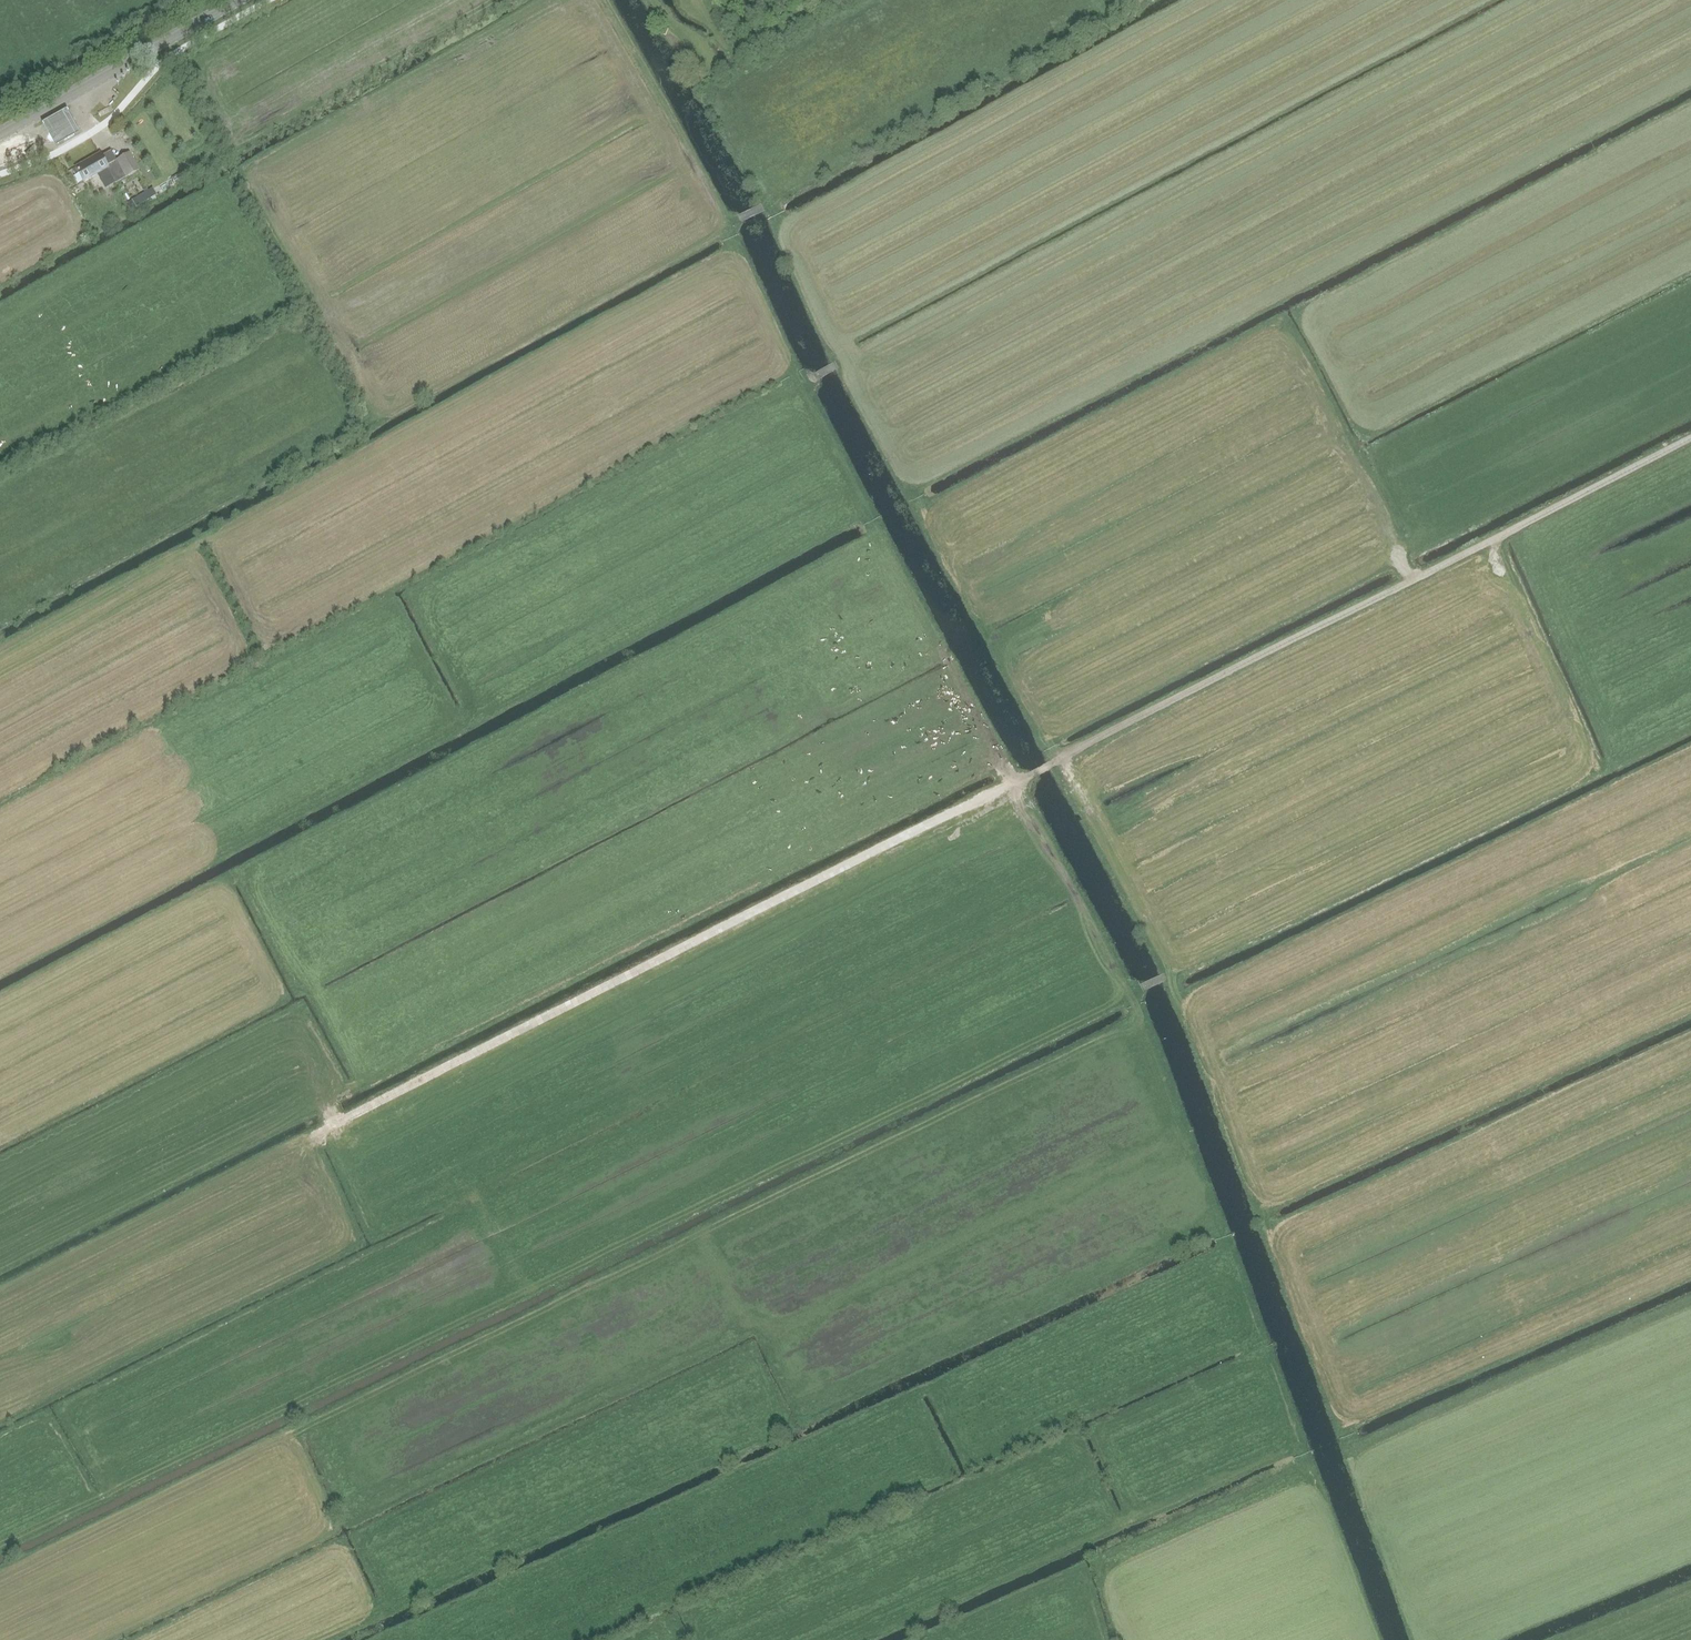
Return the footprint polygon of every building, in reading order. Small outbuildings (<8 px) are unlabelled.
[(105,105),(103,107),(99,103),(92,110),(101,118),(109,109),(105,105)] [(68,110),(42,125),(56,149),(81,134),(68,110)] [(129,183),(126,178),(117,161),(107,166),(100,153),(74,167),(83,182),(107,169),(115,183),(120,180),(123,186),(129,183)] [(130,154),(117,161),(126,178),(139,170),(130,154)] [(183,172),(171,179),(175,185),(187,179),(183,172)] [(132,200),(136,207),(151,198),(147,191),(132,200)]
